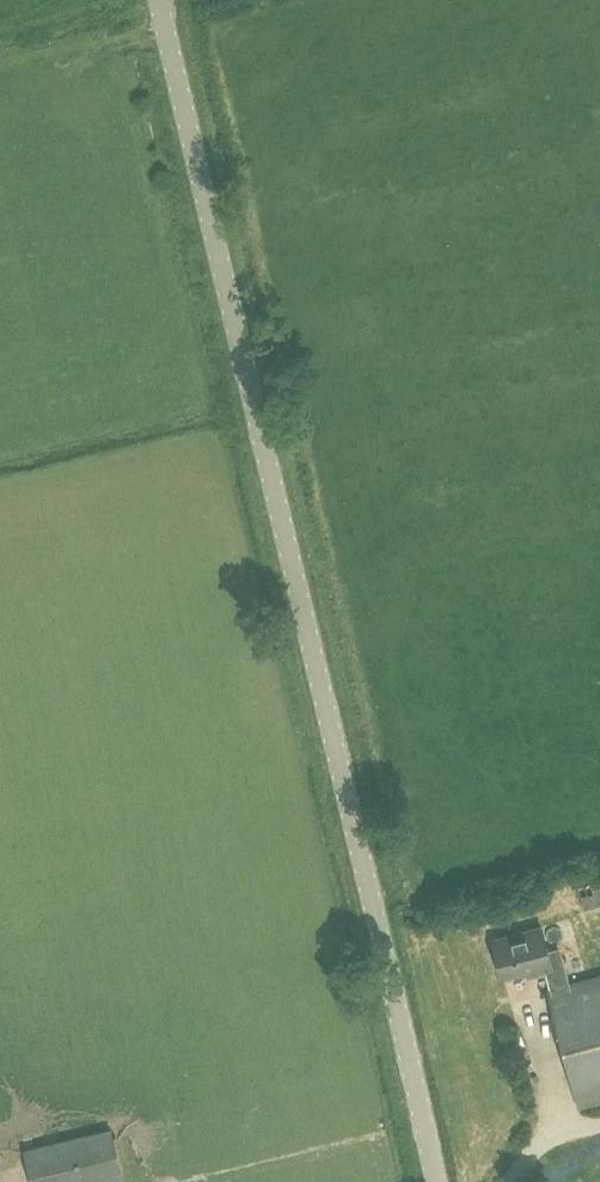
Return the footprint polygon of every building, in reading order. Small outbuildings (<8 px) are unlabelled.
[(584,909),(599,905),(599,880),(578,886),(584,909)] [(546,969),(550,986),(560,983),(569,981),(559,946),(548,949),(542,926),(493,939),(503,976),(532,968),(533,973),(546,969)] [(550,986),(546,987),(579,1108),(599,1103),(599,973),(569,981),(560,983),(550,986)] [(124,1177),(111,1128),(23,1148),(31,1181),(105,1181),(124,1177)]
